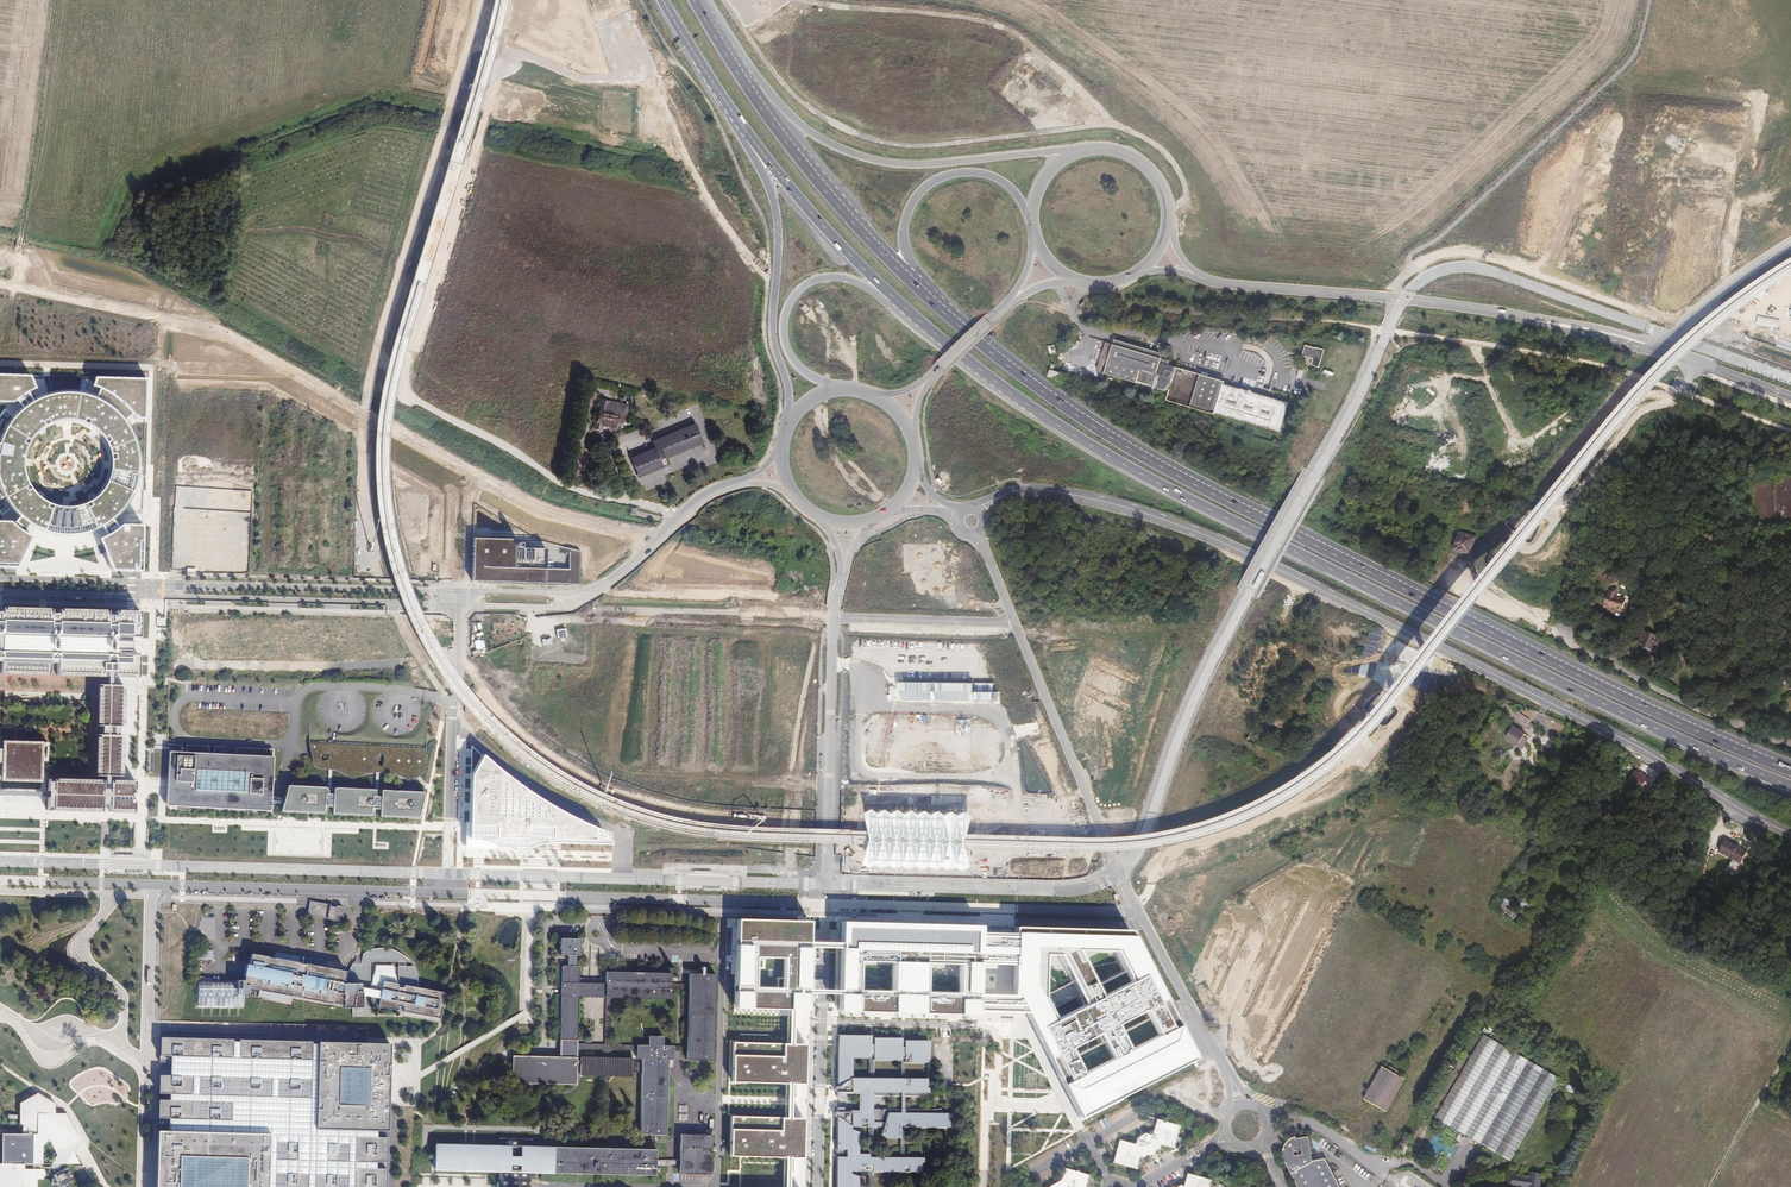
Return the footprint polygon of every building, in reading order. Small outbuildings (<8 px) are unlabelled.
[(1167,394),(1175,369),(1167,366),(1168,362),(1158,360),(1160,355),(1113,341),(1111,346),(1104,344),(1095,373),(1135,385),(1135,387),(1141,389),(1141,387),(1147,389),(1146,393),(1151,395),(1153,390),(1167,394)] [(1318,368),(1323,352),(1315,349),(1315,350),(1305,347),(1302,355),(1313,359),(1310,365),(1318,368)] [(1049,365),(1045,379),(1057,382),(1059,374),(1051,372),(1053,366),(1049,365)] [(1179,370),(1175,369),(1167,394),(1165,401),(1214,416),(1215,414),(1277,433),(1286,405),(1258,397),(1222,386),(1223,384),(1179,370)] [(0,375),(0,403),(10,403),(15,399),(21,394),(26,392),(35,388),(30,376),(0,375)] [(93,377),(91,385),(98,388),(116,399),(131,413),(133,416),(134,419),(144,419),(145,379),(93,377)] [(116,399),(98,388),(94,398),(100,401),(105,405),(112,410),(117,415),(121,420),(131,413),(116,399)] [(18,515),(22,518),(26,521),(29,523),(46,530),(64,532),(82,530),(99,524),(103,521),(108,517),(123,501),(132,482),(135,461),(131,439),(121,420),(117,415),(112,410),(105,405),(100,401),(94,398),(73,392),(51,393),(31,400),(26,403),(21,407),(10,417),(2,429),(0,434),(0,489),(4,498),(18,515)] [(21,394),(15,399),(21,407),(26,403),(31,400),(26,392),(21,394)] [(617,427),(618,421),(619,419),(623,420),(625,410),(621,409),(621,411),(601,407),(597,425),(602,426),(602,424),(617,427)] [(696,426),(654,443),(656,449),(633,459),(640,478),(664,469),(660,458),(702,441),(696,426)] [(1529,437),(1509,454),(1513,458),(1534,441),(1529,437)] [(18,515),(10,524),(16,528),(23,533),(29,523),(26,521),(22,518),(18,515)] [(103,521),(99,524),(105,535),(111,531),(116,527),(108,517),(103,521)] [(8,521),(0,520),(0,568),(14,568),(29,536),(27,535),(23,533),(16,528),(10,524),(8,521)] [(142,572),(143,524),(120,524),(118,525),(116,527),(111,531),(105,535),(97,538),(110,571),(142,572)] [(514,538),(472,537),(471,579),(579,582),(579,551),(565,547),(565,546),(561,545),(561,551),(570,553),(569,568),(545,567),(546,548),(514,547),(514,538)] [(1618,612),(1622,598),(1614,595),(1615,592),(1613,589),(1610,588),(1607,590),(1605,593),(1601,607),(1618,612)] [(0,663),(0,675),(50,677),(50,664),(57,664),(57,677),(107,678),(107,675),(114,675),(114,678),(140,679),(140,657),(131,657),(131,638),(140,639),(141,612),(115,612),(115,616),(109,616),(109,611),(59,610),(59,614),(52,614),(52,610),(2,609),(2,613),(0,613),(0,663)] [(1360,632),(1368,636),(1371,629),(1363,625),(1360,632)] [(1656,636),(1639,630),(1634,643),(1645,647),(1644,648),(1653,652),(1657,641),(1654,640),(1656,636)] [(1721,689),(1727,677),(1716,672),(1715,676),(1716,676),(1712,684),(1721,689)] [(932,682),(899,681),(898,690),(903,690),(903,699),(931,700),(932,682)] [(969,683),(937,682),(936,699),(969,699),(969,683)] [(994,683),(975,683),(975,700),(994,700),(994,683)] [(107,686),(101,686),(100,727),(103,727),(103,731),(102,736),(100,736),(100,737),(99,757),(99,777),(119,778),(120,742),(120,737),(120,736),(118,736),(119,728),(120,728),(121,687),(113,686),(107,686)] [(1763,693),(1757,689),(1754,693),(1760,697),(1763,693)] [(971,720),(958,720),(957,734),(970,734),(971,720)] [(1519,731),(1512,726),(1504,739),(1510,743),(1511,741),(1518,745),(1525,735),(1519,731)] [(426,762),(426,746),(336,741),(330,741),(328,741),(308,740),(309,748),(310,752),(311,759),(312,763),(314,766),(316,768),(319,770),(322,770),(325,770),(328,770),(331,770),(334,770),(336,771),(339,772),(342,774),(344,775),(347,777),(351,778),(355,778),(358,777),(361,776),(364,775),(367,774),(370,773),(373,773),(375,772),(377,772),(378,772),(380,772),(383,772),(386,773),(389,773),(392,774),(395,775),(398,776),(401,777),(404,778),(407,779),(409,779),(411,779),(414,778),(417,777),(420,775),(422,773),(423,770),(425,767),(426,765),(426,762)] [(43,743),(2,742),(1,750),(0,750),(0,764),(1,764),(1,783),(42,784),(42,782),(43,743)] [(482,756),(471,746),(471,776),(469,823),(466,823),(465,848),(495,849),(499,849),(504,850),(508,850),(511,851),(514,852),(516,852),(518,853),(520,851),(522,849),(524,848),(526,846),(529,845),(531,844),(534,843),(536,843),(539,843),(542,843),(549,843),(552,843),(555,843),(610,844),(599,830),(594,828),(589,826),(569,816),(546,803),(526,790),(504,774),(482,756)] [(271,797),(272,756),(168,752),(167,781),(166,805),(270,811),(270,802),(271,797)] [(1633,771),(1626,781),(1637,788),(1644,779),(1637,775),(1633,771)] [(135,794),(135,784),(108,783),(104,783),(102,783),(46,782),(46,792),(47,792),(47,794),(47,795),(47,796),(47,798),(46,798),(46,808),(102,809),(102,803),(109,803),(109,809),(118,809),(134,810),(134,803),(132,803),(132,798),(132,794),(135,794)] [(282,806),(280,813),(323,815),(323,810),(324,808),(327,808),(332,808),(332,810),(332,815),(371,817),(371,812),(371,810),(375,810),(380,810),(380,812),(379,817),(418,819),(424,793),(381,792),(378,791),(376,791),(375,791),(360,791),(330,789),(327,789),(293,788),(287,787),(284,800),(283,804),(282,806)] [(875,808),(868,812),(874,837),(867,863),(873,867),(880,863),(887,868),(893,864),(900,868),(906,864),(913,869),(920,864),(927,869),(934,865),(940,869),(947,865),(954,870),(961,865),(967,870),(975,866),(968,840),(976,814),(969,811),(962,814),(955,811),(948,814),(941,810),(935,814),(928,810),(921,813),(915,809),(908,813),(902,809),(895,813),(888,808),(882,812),(875,808)] [(220,842),(220,832),(195,832),(195,841),(220,842)] [(254,843),(287,843),(287,833),(254,833),(254,843)] [(1733,845),(1722,839),(1715,852),(1729,859),(1725,867),(1731,870),(1735,863),(1736,864),(1743,851),(1733,845)] [(1705,856),(1701,854),(1696,871),(1700,873),(1705,856)] [(1529,903),(1522,898),(1517,906),(1525,910),(1529,903)] [(1507,901),(1503,899),(1498,909),(1502,911),(1501,912),(1513,919),(1515,914),(1504,907),(1507,901)] [(810,923),(810,921),(806,921),(736,919),(734,1007),(789,1008),(794,1008),(805,1009),(808,1009),(808,1004),(808,994),(809,990),(810,948),(810,942),(810,923)] [(982,964),(983,933),(983,926),(913,924),(841,922),(840,943),(840,949),(839,991),(839,995),(838,1011),(981,1015),(981,1012),(982,994),(982,964)] [(1015,995),(1024,1013),(1031,1027),(1064,1090),(1079,1118),(1195,1058),(1129,930),(1015,927),(1014,934),(1013,965),(1013,991),(1015,995)] [(982,964),(1013,965),(1014,934),(983,933),(982,964)] [(568,966),(561,966),(559,1041),(578,1041),(579,998),(579,984),(579,966),(576,966),(576,957),(582,957),(583,939),(559,938),(558,957),(568,957),(568,966)] [(244,1007),(244,999),(244,994),(246,994),(248,993),(249,991),(249,990),(250,988),(259,990),(258,997),(289,1002),(291,996),(342,1005),(343,1008),(352,1008),(352,1017),(371,1017),(371,1013),(397,1013),(398,1006),(403,1007),(403,1012),(440,1019),(444,993),(418,988),(418,985),(418,982),(417,974),(415,970),(413,966),(405,966),(405,962),(410,962),(409,959),(405,956),(401,953),(399,952),(394,950),(390,949),(388,948),(386,948),(384,948),(382,948),(378,948),(376,948),(373,949),(371,950),(368,951),(365,952),(363,954),(361,965),(354,962),(353,963),(351,965),(350,967),(349,969),(349,972),(251,954),(249,965),(246,964),(244,976),(246,977),(246,980),(236,980),(237,982),(197,982),(197,1006),(244,1007)] [(196,951),(196,960),(213,960),(213,951),(196,951)] [(672,984),(672,973),(605,972),(604,985),(592,984),(579,984),(579,998),(604,999),(607,999),(611,999),(671,1000),(671,990),(672,984)] [(715,974),(688,974),(688,984),(688,989),(686,1046),(686,1052),(686,1062),(699,1062),(713,1062),(715,974)] [(1024,1013),(1015,995),(982,994),(981,1012),(1024,1013)] [(607,999),(604,999),(603,1046),(578,1045),(578,1041),(559,1041),(558,1058),(577,1058),(578,1051),(603,1051),(603,1058),(606,1058),(608,1058),(608,1051),(636,1052),(636,1046),(610,1046),(611,999),(607,999)] [(837,1116),(837,1152),(846,1152),(845,1154),(845,1155),(836,1155),(836,1186),(857,1186),(858,1176),(850,1172),(850,1170),(867,1170),(867,1186),(873,1186),(873,1170),(922,1171),(922,1162),(923,1162),(923,1157),(922,1157),(903,1156),(903,1126),(950,1127),(950,1118),(952,1118),(952,1113),(941,1112),(941,1108),(933,1109),(904,1109),(904,1095),(916,1095),(916,1096),(922,1096),(923,1092),(929,1092),(929,1087),(927,1087),(927,1078),(904,1078),(904,1062),(930,1062),(930,1040),(904,1040),(904,1047),(903,1047),(902,1047),(902,1037),(874,1037),(874,1044),(872,1044),(871,1044),(871,1035),(838,1035),(837,1086),(835,1086),(835,1091),(837,1091),(837,1095),(843,1095),(843,1091),(860,1091),(860,1101),(860,1111),(844,1111),(844,1106),(837,1106),(837,1110),(835,1110),(835,1116),(837,1116)] [(1508,1162),(1556,1078),(1482,1035),(1433,1118),(1508,1162)] [(161,1037),(160,1061),(171,1062),(171,1068),(159,1067),(159,1093),(171,1093),(171,1099),(158,1099),(158,1124),(179,1125),(179,1131),(158,1130),(157,1149),(156,1186),(387,1186),(387,1168),(375,1167),(375,1161),(388,1162),(388,1137),(376,1136),(376,1130),(388,1130),(389,1121),(389,1105),(384,1105),(385,1068),(390,1068),(391,1043),(318,1041),(317,1050),(311,1050),(312,1040),(239,1038),(239,1044),(233,1043),(233,1038),(161,1037)] [(664,1037),(646,1037),(646,1046),(636,1046),(636,1052),(636,1060),(642,1060),(640,1136),(665,1137),(667,1060),(672,1061),(673,1052),(673,1046),(664,1046),(664,1037)] [(955,1041),(955,1057),(970,1057),(970,1040),(955,1041)] [(788,1044),(733,1042),(732,1081),(787,1082),(792,1083),(803,1083),(807,1083),(808,1044),(804,1044),(793,1044),(788,1044)] [(558,1058),(512,1056),(511,1085),(533,1086),(576,1087),(577,1058),(558,1058)] [(603,1058),(579,1058),(579,1077),(602,1077),(605,1077),(608,1077),(632,1078),(632,1058),(606,1058),(603,1058)] [(1397,1077),(1380,1068),(1362,1100),(1379,1109),(1397,1077)] [(605,1077),(602,1077),(600,1149),(607,1149),(608,1077),(605,1077)] [(1402,1080),(1397,1077),(1379,1109),(1385,1112),(1402,1080)] [(1578,1091),(1566,1084),(1564,1088),(1576,1095),(1578,1091)] [(22,1134),(2,1133),(2,1164),(0,1164),(0,1186),(37,1186),(37,1179),(43,1180),(46,1174),(45,1170),(52,1170),(52,1184),(58,1184),(59,1186),(66,1186),(71,1185),(74,1179),(67,1167),(63,1169),(61,1167),(63,1164),(81,1164),(73,1151),(81,1139),(66,1114),(55,1114),(55,1104),(37,1094),(19,1105),(19,1125),(22,1128),(22,1134)] [(801,1157),(805,1157),(806,1118),(802,1118),(791,1118),(786,1118),(731,1116),(730,1155),(785,1157),(790,1157),(801,1157)] [(1113,1164),(1136,1169),(1139,1158),(1144,1158),(1151,1154),(1160,1150),(1161,1146),(1173,1149),(1179,1126),(1157,1120),(1152,1136),(1146,1134),(1137,1139),(1135,1145),(1119,1141),(1113,1164)] [(680,1134),(679,1176),(710,1177),(711,1135),(680,1134)] [(1297,1138),(1291,1141),(1286,1147),(1284,1155),(1285,1162),(1299,1186),(1340,1186),(1326,1159),(1314,1161),(1309,1137),(1297,1139),(1297,1138)] [(530,1147),(531,1139),(499,1139),(499,1147),(498,1174),(498,1186),(530,1186),(530,1175),(530,1147)] [(487,1174),(498,1174),(499,1147),(436,1145),(435,1173),(487,1174)] [(1410,1149),(1406,1146),(1402,1152),(1406,1155),(1410,1149)] [(530,1147),(530,1175),(535,1175),(654,1178),(655,1150),(607,1149),(600,1149),(539,1148),(530,1147)] [(1088,1176),(1065,1170),(1061,1179),(1062,1181),(1059,1182),(1051,1186),(1084,1186),(1088,1176)] [(1527,1186),(1537,1186),(1539,1174),(1527,1173),(1526,1178),(1516,1177),(1517,1171),(1509,1170),(1507,1184),(1527,1186)] [(1211,1181),(1188,1175),(1185,1186),(1210,1186),(1211,1181)]
